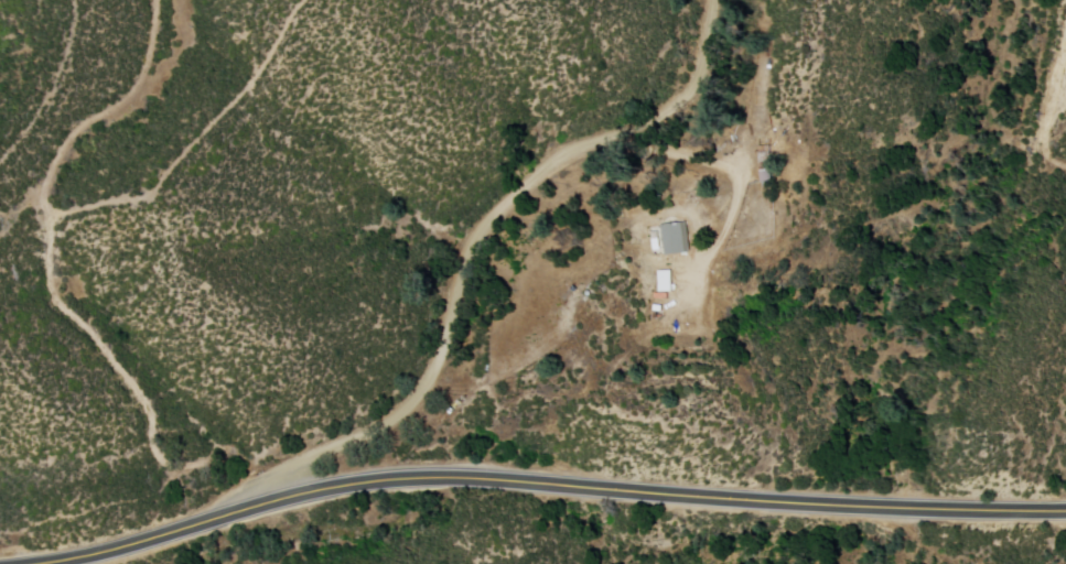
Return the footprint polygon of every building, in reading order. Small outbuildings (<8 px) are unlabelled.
[(763,152),(773,151),(774,177),(764,177),(763,152)] [(687,221),(661,226),(666,254),(692,250),(687,221)] [(658,273),(672,273),(671,294),(657,293),(658,273)]
